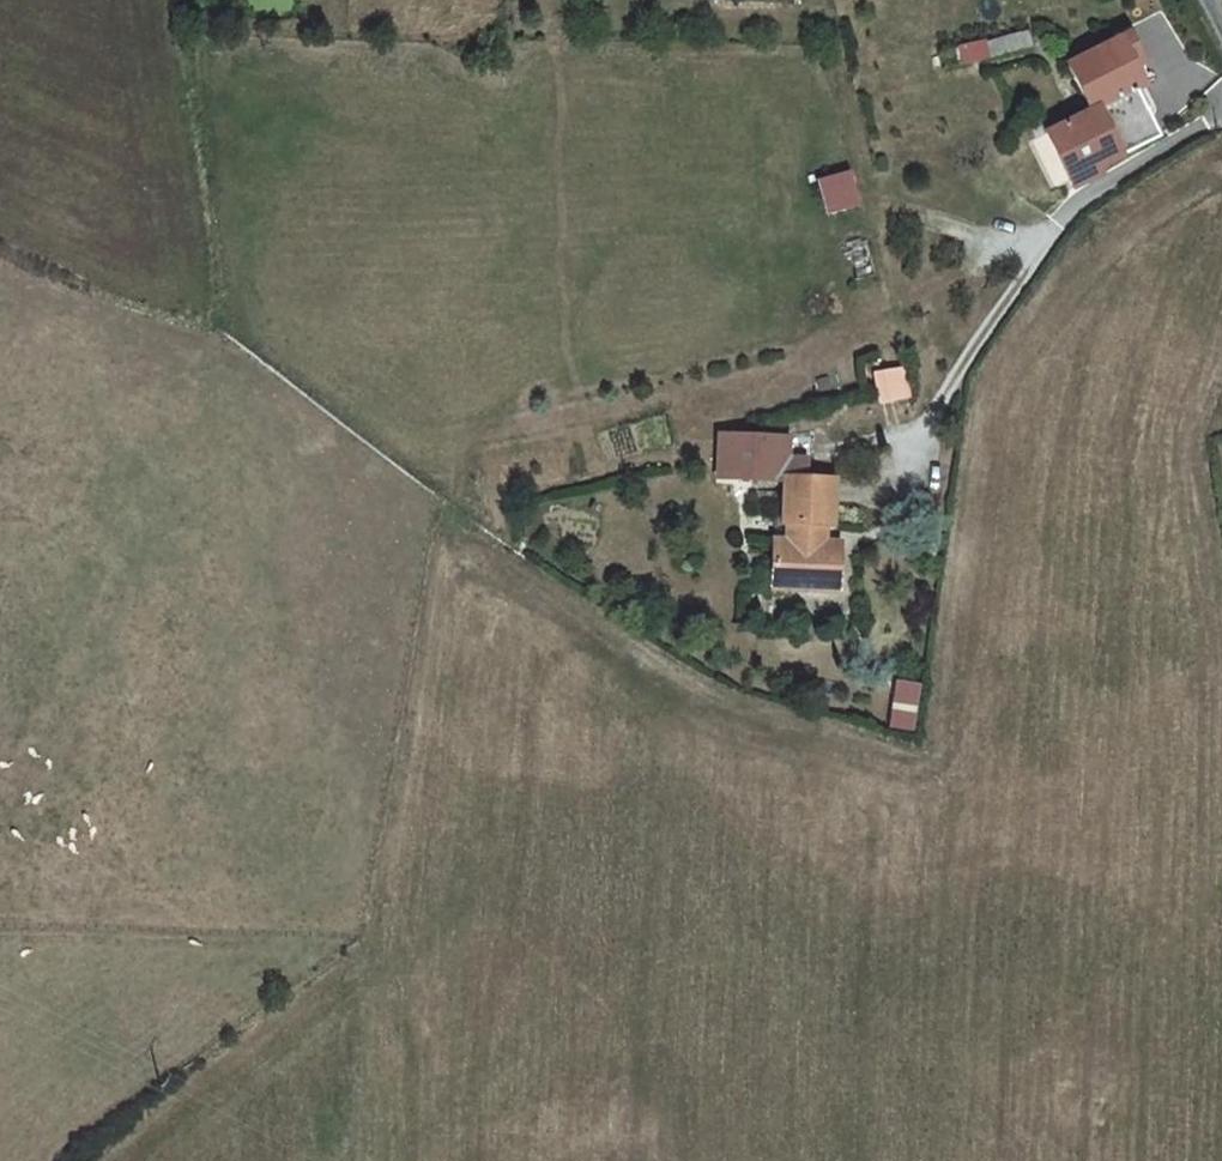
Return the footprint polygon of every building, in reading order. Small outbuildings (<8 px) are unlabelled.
[(1117,171),(1179,142),(1157,95),(1165,91),(1153,64),(1160,60),(1151,40),(1089,68),(1111,115),(1070,135),(1093,183),(1099,180),(1102,187),(1120,177),(1117,171)] [(1093,183),(1070,135),(1053,143),(1076,191),(1093,183)] [(802,461),(734,457),(733,483),(749,484),(748,499),(799,502),(799,501),(818,502),(818,490),(800,488),(801,482),(802,461)] [(749,484),(733,483),(732,499),(748,499),(749,484)] [(785,608),(848,612),(851,566),(829,564),(830,547),(844,547),(846,503),(818,502),(799,501),(799,502),(797,545),(801,545),(800,563),(787,562),(785,608)]
